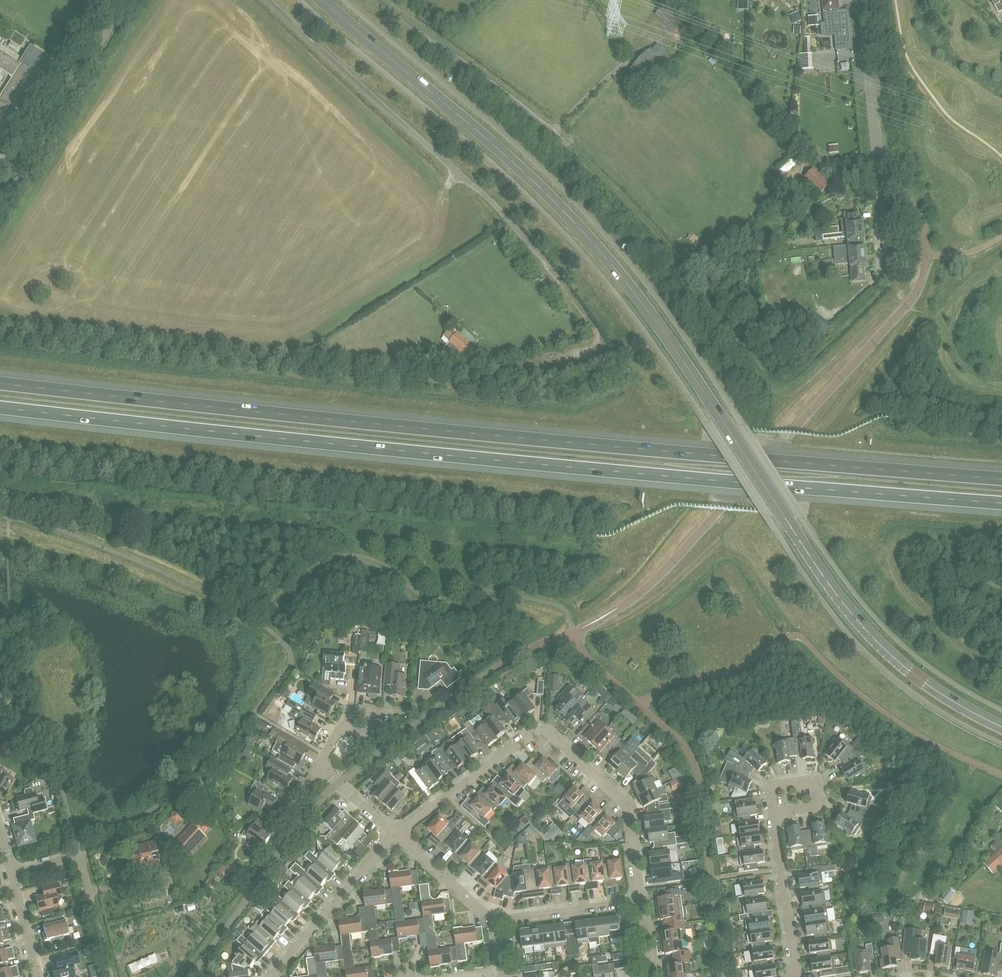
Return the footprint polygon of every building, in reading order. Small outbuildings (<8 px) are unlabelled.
[(824,9),(839,8),(838,0),(823,0),(824,9)] [(999,13),(1001,11),(1001,0),(992,0),(999,13)] [(684,25),(666,5),(655,15),(674,35),(684,25)] [(853,50),(850,11),(850,10),(824,12),(825,26),(835,25),(837,51),(853,50)] [(798,23),(801,21),(802,21),(800,16),(791,20),(793,24),(798,23)] [(818,16),(809,17),(809,26),(819,26),(818,16)] [(6,39),(21,47),(26,39),(12,30),(6,39)] [(30,48),(21,63),(0,50),(0,74),(2,71),(12,77),(0,96),(0,121),(41,55),(30,48)] [(665,64),(652,48),(630,69),(645,84),(665,64)] [(812,54),(811,54),(804,55),(801,55),(801,69),(813,68),(812,54)] [(811,183),(822,194),(831,186),(826,182),(819,174),(813,170),(806,178),(811,183)] [(834,190),(820,197),(824,203),(837,196),(834,190)] [(860,220),(859,212),(843,214),(844,219),(842,219),(843,232),(863,230),(863,220),(860,220)] [(864,241),(863,230),(843,232),(843,234),(838,234),(823,236),(823,240),(838,238),(843,238),(849,237),(849,242),(864,241)] [(865,245),(850,247),(835,248),(835,258),(866,256),(866,253),(867,252),(867,247),(865,247),(865,245)] [(845,258),(841,259),(835,259),(836,265),(851,264),(852,282),(865,281),(864,267),(867,267),(866,257),(845,258)] [(472,348),(451,329),(444,337),(450,342),(443,349),(445,351),(449,347),(454,351),(457,348),(465,356),(472,348)] [(344,680),(345,674),(346,674),(347,665),(344,665),(345,654),(326,652),(325,661),(327,661),(326,672),(332,673),(331,679),(344,680)] [(634,670),(639,665),(634,660),(629,666),(634,670)] [(447,689),(462,678),(455,668),(452,670),(448,665),(422,662),(420,689),(427,689),(441,680),(447,689)] [(357,693),(364,693),(369,694),(369,693),(379,694),(382,668),(375,667),(376,663),(370,663),(366,666),(359,666),(357,693)] [(407,676),(401,675),(397,675),(398,665),(386,664),(385,680),(392,680),(390,696),(405,697),(407,676)] [(559,676),(551,676),(550,691),(558,691),(559,676)] [(337,704),(332,701),(335,695),(328,691),(315,683),(308,695),(317,700),(313,706),(330,716),(337,704)] [(564,720),(578,704),(574,700),(579,694),(570,686),(561,695),(566,700),(557,710),(565,718),(564,720)] [(285,689),(282,695),(287,698),(291,692),(285,689)] [(520,698),(514,702),(525,717),(535,710),(526,698),(532,694),(528,689),(518,696),(520,698)] [(612,696),(606,691),(601,697),(606,702),(612,696)] [(484,693),(479,696),(483,701),(488,698),(484,693)] [(510,696),(504,700),(495,707),(505,720),(508,724),(513,720),(516,724),(525,717),(514,702),(510,696)] [(289,700),(286,705),(293,709),(290,715),(291,718),(296,721),(298,728),(296,731),(299,733),(306,737),(315,742),(322,730),(314,725),(312,724),(312,722),(316,715),(296,704),(289,700)] [(583,717),(588,722),(596,712),(587,704),(582,710),(577,706),(579,704),(578,704),(564,720),(573,728),(583,717)] [(494,705),(484,712),(490,720),(485,723),(498,740),(497,738),(506,732),(500,724),(505,720),(495,707),(494,705)] [(626,709),(621,714),(628,721),(633,715),(630,712),(626,709)] [(480,716),(471,722),(470,722),(465,726),(467,729),(475,739),(480,735),(488,747),(498,740),(485,723),(480,716)] [(585,739),(593,746),(607,730),(601,724),(602,723),(595,716),(577,736),(583,741),(585,739)] [(273,731),(272,734),(279,738),(277,742),(278,742),(273,751),(282,756),(279,760),(294,768),(296,764),(299,765),(302,759),(305,754),(300,751),(304,745),(275,729),(273,731)] [(475,740),(475,739),(467,729),(459,734),(460,737),(457,737),(455,738),(453,739),(452,739),(468,762),(479,754),(470,743),(475,740)] [(604,760),(611,753),(622,740),(615,734),(613,735),(607,730),(593,746),(601,752),(598,755),(604,760)] [(796,756),(802,755),(803,760),(806,760),(806,761),(807,762),(809,762),(810,761),(811,759),(815,759),(813,744),(814,742),(815,741),(815,740),(814,739),(812,738),(808,739),(805,737),(793,738),(796,756)] [(790,757),(796,756),(793,738),(782,740),(780,743),(775,744),(774,745),(774,746),(774,747),(775,748),(777,749),(779,764),(783,763),(784,765),(786,766),(788,765),(788,764),(788,762),(791,762),(790,757)] [(438,750),(445,759),(446,761),(450,758),(458,769),(468,762),(452,739),(438,750)] [(835,763),(838,759),(843,763),(857,751),(856,750),(851,746),(845,742),(841,742),(837,739),(836,739),(835,740),(834,741),(834,742),(835,744),(826,755),(829,758),(828,759),(829,761),(831,762),(832,762),(833,761),(835,763)] [(618,772),(629,759),(633,755),(636,752),(637,750),(631,745),(630,746),(622,740),(611,753),(616,757),(609,764),(618,772)] [(4,741),(1,748),(7,751),(10,744),(4,741)] [(707,746),(704,750),(711,754),(714,750),(707,746)] [(433,762),(427,766),(440,783),(439,781),(448,774),(440,763),(445,759),(438,750),(437,749),(432,753),(433,754),(430,757),(433,762)] [(745,753),(735,764),(750,774),(755,769),(759,773),(760,771),(761,771),(762,771),(764,771),(765,769),(764,767),(767,764),(756,754),(757,752),(757,751),(756,750),(755,749),(753,749),(750,753),(745,753)] [(860,749),(857,751),(843,763),(847,769),(843,772),(844,774),(843,774),(843,775),(843,777),(845,779),(847,778),(849,782),(861,774),(863,775),(864,775),(865,775),(866,774),(866,773),(864,768),(865,764),(861,758),(865,756),(862,750),(860,750),(860,749)] [(636,752),(633,755),(629,759),(618,772),(626,779),(632,772),(637,777),(649,764),(636,752)] [(285,765),(272,758),(266,769),(272,772),(268,780),(287,791),(294,778),(281,771),(285,765)] [(531,761),(526,767),(537,776),(537,777),(543,783),(548,778),(549,779),(557,770),(544,758),(537,766),(531,761)] [(655,766),(651,762),(640,774),(645,778),(655,766)] [(529,785),(537,777),(537,776),(526,767),(524,764),(517,772),(511,767),(506,774),(509,776),(523,789),(528,784),(529,785)] [(746,796),(749,790),(749,789),(751,790),(753,788),(753,786),(752,785),(751,785),(752,782),(748,780),(750,774),(735,764),(729,778),(731,782),(729,787),(730,788),(730,789),(732,789),(733,789),(734,787),(736,788),(733,795),(733,798),(746,796)] [(5,795),(13,779),(3,774),(5,772),(2,770),(3,769),(2,767),(0,766),(0,797),(5,795)] [(430,790),(440,783),(427,766),(428,768),(422,772),(420,769),(416,772),(414,769),(409,772),(417,782),(422,779),(430,790)] [(401,784),(382,768),(372,780),(381,789),(375,796),(384,804),(396,789),(401,784)] [(523,789),(509,776),(502,783),(497,779),(491,785),(494,787),(513,804),(517,798),(515,796),(522,788),(523,789)] [(658,781),(656,777),(634,788),(639,798),(656,789),(654,783),(658,781)] [(270,789),(256,781),(249,793),(254,796),(249,805),(254,808),(254,809),(261,813),(265,806),(271,810),(277,800),(267,794),(270,789)] [(513,804),(494,787),(487,794),(482,790),(477,796),(479,798),(494,811),(498,806),(500,808),(507,799),(513,804)] [(573,807),(578,811),(578,812),(593,794),(587,789),(583,794),(575,787),(563,801),(572,809),(573,807)] [(656,789),(639,798),(644,808),(657,801),(658,803),(670,801),(669,794),(664,795),(660,787),(656,789)] [(401,794),(396,789),(384,804),(392,811),(401,801),(406,805),(414,796),(406,788),(401,794)] [(36,799),(35,793),(33,794),(32,790),(30,789),(25,790),(24,792),(25,796),(16,798),(20,811),(33,808),(34,814),(48,810),(47,806),(45,797),(36,799)] [(879,812),(869,809),(871,804),(869,800),(869,795),(869,794),(868,793),(866,793),(865,794),(864,795),(850,792),(849,795),(847,796),(846,797),(846,799),(847,800),(848,800),(847,803),(852,804),(850,811),(867,819),(875,822),(880,811),(879,811),(879,812)] [(582,818),(590,825),(602,812),(595,805),(599,800),(593,794),(578,812),(578,811),(574,815),(579,820),(582,818)] [(1001,813),(1001,812),(1001,795),(993,805),(1001,813)] [(735,818),(738,818),(751,816),(758,815),(756,803),(754,803),(753,797),(735,800),(736,806),(737,809),(734,814),(735,818)] [(494,811),(479,798),(473,805),(467,801),(462,807),(486,829),(487,828),(486,827),(490,823),(485,819),(492,810),(494,811)] [(608,817),(613,812),(607,806),(602,812),(590,825),(592,824),(596,828),(595,829),(604,837),(607,833),(613,839),(620,831),(620,830),(624,829),(623,822),(619,819),(615,823),(608,817)] [(329,839),(332,842),(353,818),(347,813),(345,816),(336,809),(324,822),(333,830),(327,837),(329,839)] [(433,843),(437,847),(453,829),(453,830),(465,816),(457,809),(456,810),(458,811),(455,818),(448,823),(440,816),(428,829),(437,837),(433,843)] [(660,811),(658,811),(658,817),(645,818),(647,831),(649,831),(648,831),(665,828),(664,822),(672,821),(670,809),(660,811)] [(842,814),(841,816),(840,815),(839,815),(837,816),(836,818),(838,820),(835,823),(847,832),(847,833),(847,834),(848,835),(849,836),(851,835),(854,831),(859,831),(867,819),(850,811),(846,816),(842,814)] [(35,820),(33,814),(22,817),(23,822),(13,825),(18,847),(36,842),(30,821),(35,820)] [(267,816),(249,822),(252,829),(250,831),(249,829),(245,831),(243,834),(244,836),(246,838),(247,837),(251,840),(247,845),(251,848),(250,850),(256,854),(257,852),(258,853),(262,848),(263,848),(275,831),(274,830),(275,829),(266,823),(264,817),(267,816)] [(752,822),(751,816),(738,818),(739,828),(737,832),(738,836),(760,833),(759,821),(752,822)] [(353,818),(332,842),(329,845),(334,849),(343,839),(352,846),(364,833),(355,825),(358,822),(353,818)] [(807,831),(810,849),(811,857),(819,856),(818,848),(821,847),(823,844),(830,843),(829,832),(826,833),(824,823),(820,824),(819,822),(817,822),(816,823),(815,824),(815,825),(812,825),(813,830),(807,831)] [(206,837),(193,825),(176,844),(189,856),(206,837)] [(532,825),(526,830),(531,838),(537,833),(532,825)] [(807,831),(801,832),(800,827),(797,827),(797,826),(796,826),(794,825),(792,826),(792,828),(788,829),(790,843),(789,844),(788,845),(788,846),(789,847),(790,848),(795,848),(798,850),(810,849),(807,831)] [(506,833),(513,839),(518,833),(512,827),(506,833)] [(664,841),(665,847),(677,845),(675,833),(668,834),(667,828),(665,828),(648,831),(649,831),(650,843),(664,841)] [(457,834),(453,830),(453,829),(437,847),(442,851),(447,846),(456,853),(456,854),(466,842),(468,840),(459,832),(457,834)] [(755,845),(762,844),(760,833),(738,836),(739,848),(742,847),(743,853),(756,852),(755,845)] [(316,856),(320,860),(319,860),(333,872),(340,864),(343,866),(348,861),(334,849),(329,845),(320,837),(317,840),(322,844),(320,846),(323,848),(319,853),(316,856)] [(374,841),(369,837),(362,844),(367,848),(374,841)] [(717,840),(719,856),(725,855),(723,839),(717,840)] [(154,842),(150,843),(146,844),(128,849),(134,872),(159,865),(154,842)] [(471,845),(466,842),(456,854),(456,853),(451,859),(456,863),(460,858),(469,865),(469,866),(480,853),(481,852),(472,844),(471,845)] [(353,855),(359,861),(369,850),(362,845),(358,850),(353,855)] [(677,845),(665,847),(663,847),(664,852),(650,854),(651,867),(679,863),(671,864),(670,853),(678,852),(677,845)] [(984,864),(992,874),(1001,865),(1001,848),(984,864)] [(315,865),(308,874),(307,874),(321,886),(329,877),(331,880),(336,874),(333,872),(319,860),(320,860),(316,856),(310,851),(305,857),(315,865)] [(763,851),(756,852),(743,853),(740,854),(741,859),(744,862),(745,865),(746,872),(759,870),(758,863),(765,862),(763,851)] [(484,857),(480,853),(469,866),(469,865),(464,871),(469,875),(474,869),(483,877),(494,865),(495,864),(486,856),(484,857)] [(593,882),(605,881),(603,865),(603,863),(593,864),(592,860),(584,861),(585,865),(587,883),(588,890),(594,889),(593,882)] [(609,864),(603,865),(605,881),(606,888),(612,887),(611,880),(623,878),(621,861),(609,862),(609,864)] [(566,864),(566,868),(567,868),(570,886),(569,886),(570,893),(577,892),(576,885),(587,883),(585,865),(574,867),(573,863),(566,864)] [(654,884),(683,880),(681,863),(679,863),(651,867),(654,884)] [(303,879),(296,887),(309,899),(310,899),(317,891),(319,893),(324,888),(321,886),(307,874),(308,874),(297,864),(291,871),(296,875),(297,874),(303,879)] [(494,865),(483,877),(478,882),(483,887),(487,881),(496,889),(494,898),(503,901),(504,896),(508,884),(504,881),(508,876),(499,868),(498,869),(494,865)] [(223,866),(218,873),(223,876),(227,868),(223,866)] [(558,887),(569,886),(570,886),(567,868),(566,868),(556,869),(555,866),(548,867),(548,870),(549,870),(552,888),(551,888),(552,895),(559,894),(558,887)] [(823,883),(826,883),(832,882),(831,878),(826,879),(824,866),(805,869),(806,875),(799,876),(801,888),(808,887),(820,885),(823,885),(823,883)] [(540,890),(545,889),(551,888),(552,888),(549,870),(548,870),(538,872),(538,868),(531,869),(534,898),(541,897),(540,890)] [(515,893),(526,892),(527,899),(534,898),(531,869),(524,870),(524,874),(513,875),(514,886),(508,884),(504,896),(514,899),(515,893)] [(394,906),(403,905),(401,888),(420,885),(418,871),(407,872),(407,871),(399,872),(399,871),(389,872),(392,890),(394,904),(394,906)] [(745,896),(758,895),(765,894),(763,882),(756,883),(755,876),(746,877),(740,879),(742,897),(745,896)] [(291,892),(284,901),(298,913),(305,904),(308,907),(312,901),(310,899),(309,899),(296,887),(289,881),(285,887),(291,892)] [(54,914),(52,908),(59,907),(58,905),(61,899),(60,895),(61,895),(58,884),(41,888),(43,895),(35,897),(39,912),(41,911),(43,917),(45,917),(54,914)] [(426,933),(426,934),(436,933),(433,916),(452,913),(450,899),(444,900),(443,897),(440,897),(439,899),(434,900),(431,897),(429,884),(420,885),(422,900),(424,919),(426,933)] [(826,903),(825,898),(822,895),(821,892),(820,885),(808,887),(809,894),(802,895),(803,906),(810,905),(823,904),(826,903)] [(375,906),(394,904),(392,890),(381,891),(381,890),(373,891),(373,890),(363,891),(367,918),(368,925),(377,923),(375,906)] [(656,901),(657,910),(682,907),(681,896),(680,890),(667,892),(668,897),(658,899),(658,901),(656,901)] [(284,901),(277,895),(273,900),(279,906),(272,914),(286,926),(293,918),(296,920),(300,915),(298,913),(284,901)] [(759,901),(758,895),(745,896),(747,906),(744,910),(745,915),(748,915),(761,913),(768,912),(766,900),(759,901)] [(262,896),(259,900),(265,904),(267,900),(262,896)] [(76,912),(82,910),(80,902),(74,904),(76,912)] [(826,903),(823,904),(810,905),(811,912),(804,913),(806,924),(829,921),(828,916),(824,913),(824,910),(827,909),(826,903)] [(933,913),(934,911),(935,905),(925,903),(924,911),(933,913)] [(394,906),(398,938),(399,938),(399,939),(408,938),(408,937),(416,936),(416,934),(426,933),(424,919),(405,921),(403,905),(394,906)] [(685,924),(682,907),(657,910),(659,919),(661,919),(661,921),(663,921),(664,926),(685,924)] [(264,916),(257,925),(260,928),(274,940),(281,932),(284,934),(289,929),(286,926),(272,914),(266,908),(261,914),(264,916)] [(959,920),(960,916),(961,910),(946,908),(944,917),(959,920)] [(974,912),(964,910),(962,924),(972,926),(974,912)] [(770,929),(769,918),(762,919),(761,913),(748,915),(749,921),(746,921),(747,933),(770,929)] [(67,921),(63,922),(62,916),(44,920),(45,926),(43,927),(45,933),(43,934),(45,941),(52,939),(53,941),(64,939),(63,936),(69,935),(66,922),(67,921)] [(608,919),(610,936),(611,940),(627,938),(625,926),(620,927),(619,917),(608,919)] [(343,946),(344,953),(353,951),(350,934),(369,932),(368,925),(367,918),(357,919),(357,918),(348,919),(348,918),(339,919),(342,946),(343,946)] [(597,920),(600,938),(610,936),(608,919),(597,920)] [(597,920),(587,922),(589,939),(589,942),(590,944),(597,943),(597,946),(601,946),(600,938),(597,920)] [(815,941),(828,939),(827,933),(827,930),(829,925),(829,921),(806,924),(808,936),(814,935),(815,941)] [(256,933),(248,941),(262,953),(265,956),(270,950),(267,948),(269,945),(272,948),(277,942),(274,940),(260,928),(257,925),(254,922),(249,927),(256,933)] [(577,934),(571,935),(573,950),(579,949),(579,948),(583,948),(582,943),(589,942),(589,939),(587,922),(576,923),(577,934)] [(380,940),(377,923),(368,925),(369,932),(373,958),(382,957),(382,956),(390,955),(390,953),(401,952),(399,939),(399,938),(398,938),(380,940)] [(662,944),(682,941),(687,940),(685,924),(664,926),(665,932),(663,933),(663,934),(661,935),(662,944)] [(564,925),(553,926),(555,944),(556,947),(563,946),(563,950),(567,950),(567,951),(573,950),(571,935),(565,936),(564,925)] [(556,947),(555,944),(553,926),(542,928),(545,945),(546,953),(549,953),(550,951),(549,948),(556,947)] [(454,928),(456,947),(457,947),(459,961),(458,961),(459,962),(468,961),(466,944),(484,941),(482,927),(472,929),(472,927),(463,928),(463,927),(454,928)] [(542,928),(532,929),(534,947),(545,945),(542,928)] [(2,944),(3,944),(3,942),(10,940),(7,929),(0,931),(0,944),(2,944)] [(534,947),(532,929),(521,931),(523,948),(534,947)] [(753,950),(766,948),(765,942),(772,941),(770,929),(747,933),(748,937),(752,940),(752,944),(753,950)] [(906,929),(905,945),(904,954),(912,954),(911,960),(925,962),(927,942),(920,941),(921,931),(906,929)] [(448,962),(458,961),(459,961),(457,947),(456,947),(438,950),(436,933),(426,934),(431,968),(440,966),(440,965),(448,964),(448,962)] [(938,952),(937,956),(936,965),(948,968),(951,949),(945,947),(947,937),(934,935),(931,951),(938,952)] [(248,941),(242,936),(237,941),(244,947),(236,955),(238,957),(232,964),(245,968),(248,965),(250,967),(257,959),(260,961),(265,956),(262,953),(248,941)] [(897,967),(896,961),(903,960),(902,952),(900,938),(887,940),(888,949),(882,950),(883,960),(881,961),(882,969),(897,967)] [(831,957),(830,951),(829,948),(832,944),(831,939),(828,939),(815,941),(808,942),(810,954),(817,953),(818,959),(831,957)] [(676,953),(677,959),(691,957),(690,951),(683,952),(682,941),(662,944),(663,953),(666,953),(666,955),(676,953)] [(6,963),(8,962),(7,960),(15,958),(12,948),(3,950),(2,944),(0,944),(0,964),(6,963)] [(870,971),(869,962),(868,958),(874,957),(872,944),(866,945),(867,952),(855,953),(858,972),(870,971)] [(1001,944),(1000,955),(986,953),(982,973),(997,976),(999,961),(1001,962),(1001,944)] [(344,960),(345,960),(344,953),(343,946),(342,946),(332,947),(332,946),(324,947),(323,946),(314,947),(316,958),(319,976),(328,976),(326,963),(344,960)] [(753,969),(756,968),(768,966),(768,960),(775,959),(774,955),(773,947),(766,948),(753,950),(750,950),(751,956),(754,959),(755,962),(752,963),(753,969)] [(970,958),(972,950),(956,947),(954,959),(958,960),(957,969),(974,972),(976,959),(970,958)] [(353,951),(344,953),(345,960),(344,960),(347,976),(375,976),(374,966),(355,968),(353,951)] [(54,976),(75,976),(73,970),(75,970),(76,968),(75,964),(79,963),(76,952),(54,958),(56,965),(51,966),(54,976)] [(667,976),(670,976),(686,975),(691,974),(690,963),(692,963),(691,957),(677,959),(677,965),(667,966),(668,968),(665,968),(667,976)] [(821,976),(823,976),(833,975),(832,966),(835,962),(834,957),(831,957),(818,959),(811,960),(813,972),(820,971),(821,976)] [(316,958),(307,959),(309,976),(302,976),(319,976),(316,958)] [(558,962),(552,963),(547,964),(548,970),(555,969),(555,971),(559,970),(558,962)] [(20,976),(17,966),(8,968),(6,963),(0,964),(0,976),(19,976),(20,976)] [(248,972),(245,972),(245,968),(232,964),(233,974),(230,974),(230,976),(249,976),(248,972)] [(614,964),(608,964),(603,965),(604,971),(605,974),(615,973),(615,970),(614,964)] [(775,965),(768,966),(756,968),(753,969),(753,974),(757,976),(777,976),(775,965)]
